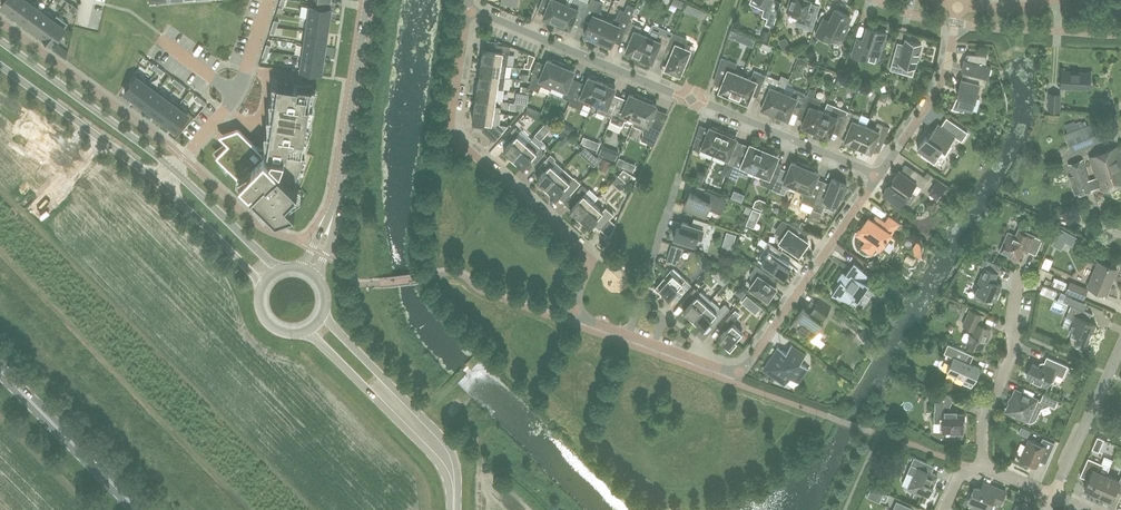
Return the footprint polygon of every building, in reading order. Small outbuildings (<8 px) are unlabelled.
[(21,0),(5,0),(1,5),(12,13),(21,0)] [(35,2),(32,0),(21,0),(12,13),(22,20),(35,2)] [(563,3),(565,0),(541,0),(537,10),(544,13),(543,17),(547,18),(546,21),(555,24),(564,3),(563,3)] [(583,15),(589,2),(585,0),(572,0),(570,6),(564,3),(555,24),(564,28),(565,26),(570,28),(576,14),(583,16),(583,15)] [(589,2),(583,15),(591,18),(584,34),(597,39),(606,20),(599,17),(602,12),(599,11),(603,2),(598,0),(589,0),(589,2)] [(763,2),(761,7),(764,9),(762,15),(767,17),(765,24),(773,26),(777,12),(769,9),(771,6),(769,5),(771,0),(758,0),(763,2)] [(786,11),(798,15),(795,25),(811,30),(819,6),(809,2),(810,0),(790,0),(786,11)] [(32,28),(45,10),(44,12),(34,5),(35,2),(22,20),(32,28)] [(625,32),(629,21),(635,7),(627,4),(624,11),(619,9),(615,18),(613,17),(611,22),(606,20),(597,39),(611,45),(617,29),(625,32)] [(328,21),(330,8),(308,5),(306,18),(328,21)] [(843,12),(836,9),(834,8),(828,19),(824,17),(815,34),(829,41),(833,34),(842,39),(848,25),(846,24),(850,16),(843,13),(843,12)] [(42,35),(57,15),(55,17),(45,10),(32,28),(42,35)] [(68,23),(57,15),(42,35),(53,43),(68,23)] [(326,34),(328,21),(306,18),(304,31),(326,34)] [(638,57),(647,35),(639,32),(641,26),(629,21),(625,32),(622,39),(629,42),(625,51),(626,52),(626,54),(631,56),(633,55),(638,57)] [(869,27),(865,39),(857,36),(851,55),(859,58),(862,49),(870,52),(870,54),(877,56),(878,54),(879,55),(881,48),(884,48),(886,42),(883,41),(886,32),(877,29),(877,28),(875,28),(875,29),(869,27)] [(325,47),(326,34),(304,31),(302,43),(325,47)] [(661,59),(666,47),(671,36),(659,31),(656,37),(654,38),(647,35),(638,57),(643,59),(644,61),(649,64),(651,62),(652,62),(654,56),(661,59)] [(672,33),(671,36),(666,47),(672,50),(665,68),(666,68),(666,71),(672,73),(674,72),(679,74),(686,59),(690,60),(694,51),(683,46),(687,38),(672,33)] [(921,43),(905,39),(901,54),(895,52),(890,69),(903,73),(905,64),(915,67),(917,59),(918,60),(920,53),(919,52),(921,43)] [(323,59),(325,47),(302,43),(300,56),(323,59)] [(508,65),(509,53),(510,46),(497,44),(496,51),(483,49),(481,61),(508,65)] [(988,77),(989,74),(991,66),(986,65),(987,55),(967,53),(967,54),(968,54),(966,60),(964,59),(961,70),(964,70),(962,78),(961,78),(958,89),(960,90),(958,99),(957,98),(952,108),(951,108),(964,111),(964,108),(970,109),(973,97),(976,97),(979,84),(983,85),(983,86),(984,86),(985,76),(988,77)] [(321,72),(323,59),(300,56),(298,69),(321,72)] [(732,98),(742,75),(735,73),(734,70),(737,63),(721,57),(715,75),(722,77),(721,79),(722,82),(723,82),(719,91),(725,93),(724,95),(732,98)] [(551,89),(552,86),(562,63),(553,59),(552,61),(547,59),(541,73),(533,70),(532,71),(530,87),(538,91),(541,85),(551,89)] [(506,77),(508,65),(481,61),(479,73),(506,77)] [(570,66),(562,63),(552,86),(553,84),(566,89),(563,97),(570,100),(574,89),(576,86),(569,83),(574,70),(570,68),(570,66)] [(1089,89),(1090,72),(1062,70),(1061,87),(1089,89)] [(759,92),(760,89),(766,76),(754,71),(751,77),(748,78),(742,75),(732,98),(740,102),(741,100),(747,102),(752,90),(759,92)] [(135,99),(148,81),(138,73),(124,91),(135,99)] [(504,89),(506,77),(479,73),(477,85),(497,88),(504,89)] [(595,98),(602,82),(596,79),(596,77),(591,75),(589,77),(588,76),(581,92),(574,89),(570,100),(569,104),(581,109),(583,103),(586,104),(589,96),(595,98)] [(773,116),(783,92),(777,90),(776,87),(779,80),(766,75),(766,76),(760,89),(767,92),(761,108),(765,110),(765,111),(768,113),(772,115),(773,116)] [(248,92),(257,95),(261,80),(253,77),(248,92)] [(145,107),(159,89),(148,81),(135,99),(145,107)] [(302,153),(305,137),(312,87),(278,82),(270,131),(268,150),(273,150),(270,156),(277,162),(275,164),(264,153),(265,148),(257,146),(238,128),(219,134),(228,143),(216,155),(232,171),(250,189),(252,186),(254,188),(252,190),(263,201),(266,204),(269,207),(276,214),(295,208),(286,198),(298,187),(294,183),(305,154),(302,153)] [(607,84),(602,82),(595,98),(601,101),(596,111),(611,117),(615,107),(617,103),(610,100),(615,87),(614,87),(614,85),(609,83),(607,84)] [(496,100),(497,88),(477,85),(476,97),(496,100)] [(155,114),(169,96),(159,89),(145,107),(155,114)] [(798,114),(801,108),(806,94),(794,89),(791,96),(783,92),(773,116),(775,116),(778,117),(782,118),(783,117),(787,119),(791,111),(798,114)] [(527,103),(528,92),(521,91),(520,102),(527,103)] [(1061,93),(1048,92),(1047,110),(1060,111),(1061,93)] [(636,116),(644,97),(635,93),(634,95),(629,93),(623,110),(615,107),(611,117),(610,121),(622,126),(625,120),(627,121),(630,113),(636,116)] [(814,133),(823,111),(817,109),(821,100),(806,94),(801,108),(808,111),(802,125),(806,127),(805,129),(814,133)] [(166,122),(179,104),(169,96),(155,114),(166,122)] [(495,106),(496,100),(476,97),(474,109),(499,112),(500,107),(495,106)] [(653,101),(644,97),(636,116),(643,119),(642,121),(644,125),(646,126),(641,139),(653,145),(664,122),(655,119),(654,121),(650,120),(656,105),(652,103),(653,101)] [(176,130),(190,112),(179,104),(166,122),(176,130)] [(842,125),(848,111),(833,105),(829,114),(823,111),(814,133),(823,137),(824,134),(829,136),(835,122),(842,125)] [(501,132),(492,124),(494,112),(499,113),(499,112),(474,109),(472,121),(483,123),(482,131),(494,141),(501,132)] [(856,148),(866,126),(857,122),(860,116),(848,110),(848,111),(842,125),(849,128),(844,140),(848,144),(855,147),(856,148)] [(1071,150),(1097,140),(1090,123),(1087,125),(1085,121),(1066,129),(1067,132),(1064,133),(1071,150)] [(874,129),(866,126),(856,148),(858,148),(866,151),(870,151),(872,148),(879,151),(889,128),(877,122),(874,129)] [(926,135),(917,148),(923,152),(921,154),(934,163),(944,149),(945,149),(954,136),(961,141),(967,132),(953,123),(948,131),(938,124),(928,137),(926,135)] [(715,152),(723,131),(712,126),(712,128),(709,127),(704,139),(696,136),(692,148),(700,151),(701,147),(715,152)] [(511,160),(530,139),(530,138),(526,143),(517,134),(519,131),(514,127),(505,137),(510,141),(503,149),(508,154),(507,156),(511,160)] [(734,136),(723,131),(715,152),(727,158),(725,162),(733,165),(738,154),(738,153),(731,150),(736,138),(734,137),(734,136)] [(535,163),(544,153),(545,152),(530,139),(511,160),(516,164),(518,162),(523,167),(530,159),(535,163)] [(755,171),(765,148),(757,144),(756,146),(750,144),(744,157),(738,154),(733,165),(728,176),(736,180),(739,172),(746,175),(749,168),(755,171)] [(1120,184),(1120,157),(1117,146),(1089,156),(1098,180),(1091,182),(1082,159),(1068,164),(1078,195),(1092,190),(1092,189),(1099,186),(1101,191),(1120,184)] [(773,151),(765,148),(755,171),(762,174),(763,176),(760,183),(772,188),(778,173),(772,170),(778,156),(772,153),(773,151)] [(540,185),(545,190),(564,168),(555,160),(556,159),(550,154),(539,166),(544,171),(537,179),(542,183),(540,185)] [(605,154),(599,162),(607,168),(613,159),(605,154)] [(797,187),(806,165),(797,161),(796,163),(792,161),(786,175),(779,172),(778,173),(772,188),(772,189),(784,194),(787,188),(789,189),(791,184),(797,187)] [(815,169),(806,165),(797,187),(803,189),(801,194),(803,195),(800,201),(813,206),(819,190),(812,187),(818,172),(814,171),(815,169)] [(580,183),(574,177),(564,168),(545,190),(549,194),(551,192),(556,196),(563,188),(570,194),(580,183)] [(618,175),(626,182),(633,175),(623,169),(618,175)] [(889,184),(882,194),(900,206),(905,198),(906,198),(907,198),(908,199),(908,198),(909,198),(910,198),(911,197),(911,196),(912,195),(912,194),(912,193),(911,193),(911,192),(911,191),(910,191),(915,183),(922,188),(928,179),(915,170),(911,176),(910,176),(907,176),(899,170),(892,180),(893,180),(890,185),(889,184)] [(819,190),(813,206),(812,208),(821,212),(824,206),(834,210),(840,196),(842,197),(847,184),(832,178),(826,192),(819,190)] [(946,186),(938,180),(933,187),(941,193),(946,186)] [(573,215),(578,219),(593,202),(598,196),(589,188),(588,189),(582,184),(572,196),(577,201),(570,209),(575,213),(573,215)] [(689,192),(687,192),(683,199),(685,200),(683,205),(705,214),(708,206),(721,211),(726,199),(704,190),(701,197),(689,192)] [(553,201),(558,206),(566,199),(560,193),(553,201)] [(603,211),(593,202),(578,219),(583,224),(585,222),(589,226),(592,223),(599,229),(613,214),(606,207),(603,211)] [(680,228),(677,227),(673,238),(686,242),(685,244),(687,244),(689,245),(691,245),(693,245),(694,245),(697,244),(698,243),(700,242),(702,240),(703,238),(704,236),(708,222),(694,217),(691,225),(682,222),(680,228)] [(873,221),(868,218),(857,234),(867,241),(863,247),(871,252),(875,246),(879,249),(893,229),(876,217),(873,221)] [(783,236),(778,243),(786,248),(787,246),(799,254),(802,249),(804,250),(809,244),(807,242),(808,241),(795,232),(794,232),(797,226),(782,220),(776,230),(776,232),(783,236)] [(1036,255),(1042,239),(1019,229),(1016,235),(1008,232),(1000,250),(1010,255),(1009,257),(1017,260),(1022,250),(1027,252),(1027,251),(1036,255)] [(783,276),(791,265),(778,256),(781,250),(768,241),(764,247),(765,248),(758,258),(783,276)] [(684,248),(671,244),(666,261),(675,264),(680,258),(684,248)] [(1106,294),(1117,269),(1098,261),(1087,287),(1106,294)] [(838,279),(840,282),(832,293),(849,302),(853,296),(856,300),(868,283),(864,281),(867,276),(854,262),(846,274),(842,273),(838,279)] [(761,297),(762,295),(767,299),(769,297),(770,298),(774,293),(773,292),(776,287),(765,280),(769,274),(756,265),(750,274),(751,279),(753,281),(749,287),(751,288),(750,290),(761,297)] [(984,267),(977,282),(974,291),(976,292),(974,297),(985,302),(987,297),(995,300),(1002,285),(997,283),(995,282),(994,280),(997,273),(984,267)] [(664,276),(654,287),(662,294),(663,292),(669,297),(670,296),(674,299),(677,299),(682,294),(691,284),(685,279),(674,269),(671,268),(664,276)] [(1087,289),(1069,282),(1066,291),(1083,298),(1087,289)] [(691,321),(710,299),(701,291),(699,292),(694,287),(686,297),(690,302),(683,310),(688,314),(687,316),(691,321)] [(744,296),(756,311),(762,307),(750,291),(744,296)] [(724,314),(719,309),(720,308),(710,299),(691,321),(696,325),(698,323),(703,327),(710,319),(715,324),(724,314)] [(808,312),(803,308),(793,323),(799,327),(798,328),(799,330),(799,332),(801,333),(803,333),(805,333),(806,332),(813,337),(823,322),(821,321),(830,308),(818,300),(812,309),(810,309),(808,312)] [(1069,328),(1073,330),(1070,336),(1087,343),(1095,324),(1086,320),(1088,317),(1089,317),(1091,313),(1084,309),(1084,310),(1071,305),(1066,316),(1073,319),(1069,328)] [(991,332),(989,330),(990,328),(980,324),(984,316),(970,309),(963,325),(972,329),(970,334),(966,332),(964,332),(961,338),(962,340),(967,342),(966,343),(981,349),(984,341),(987,341),(991,332)] [(720,325),(726,330),(718,338),(724,343),(722,345),(730,351),(737,343),(734,341),(742,332),(732,323),(738,317),(732,312),(720,325)] [(963,360),(966,354),(967,351),(948,343),(944,352),(954,356),(947,371),(964,379),(962,383),(971,387),(980,368),(963,360)] [(786,352),(782,350),(777,346),(762,369),(785,385),(790,377),(799,383),(809,368),(800,362),(806,354),(792,344),(786,352)] [(1063,377),(1068,366),(1046,356),(1043,363),(1042,362),(1040,363),(1039,366),(1032,363),(1026,377),(1046,386),(1047,384),(1053,381),(1056,374),(1063,377)] [(965,423),(965,413),(955,413),(955,409),(951,409),(950,409),(950,406),(954,397),(936,389),(932,399),(935,400),(935,410),(934,410),(934,422),(942,422),(942,431),(946,431),(946,437),(955,437),(955,431),(963,431),(963,423),(965,423)] [(1040,401),(1036,399),(1016,390),(1007,410),(1031,421),(1032,421),(1034,420),(1035,420),(1036,419),(1036,418),(1040,408),(1049,405),(1055,408),(1058,400),(1043,394),(1040,401)] [(1098,451),(1101,445),(1104,439),(1097,436),(1092,449),(1098,451)] [(1049,456),(1053,445),(1054,443),(1043,437),(1040,444),(1029,439),(1020,459),(1036,466),(1041,453),(1049,456)] [(1109,455),(1106,462),(1113,466),(1116,458),(1109,455)] [(928,496),(937,475),(931,473),(934,466),(914,457),(907,472),(913,475),(908,487),(910,488),(909,490),(921,495),(922,493),(928,496)] [(1092,491),(1097,494),(1106,474),(1099,471),(1102,464),(1088,457),(1080,476),(1085,478),(1087,474),(1090,475),(1084,488),(1085,488),(1084,490),(1091,493),(1092,491)] [(1119,480),(1106,474),(1097,494),(1103,496),(1102,498),(1109,501),(1110,499),(1111,499),(1116,487),(1120,489),(1120,475),(1119,480)] [(991,485),(983,481),(979,489),(975,487),(969,500),(977,504),(976,507),(981,509),(988,509),(992,500),(1000,504),(1006,491),(991,485)] [(912,508),(897,501),(893,509),(911,509),(912,508)]
